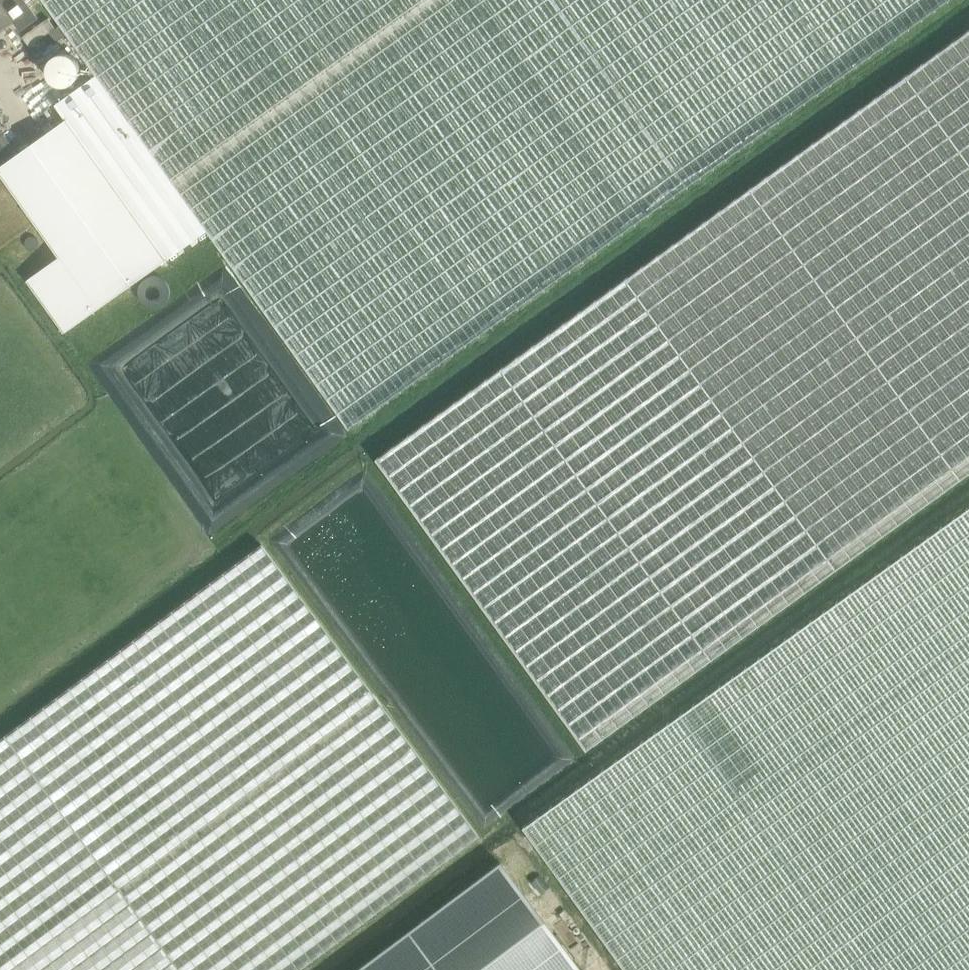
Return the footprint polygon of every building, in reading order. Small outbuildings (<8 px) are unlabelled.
[(40,18),(28,0),(0,0),(22,31),(40,18)] [(98,74),(209,230),(350,428),(949,0),(45,0),(98,74)] [(56,27),(50,18),(24,36),(31,46),(50,32),(57,28),(56,27)] [(57,28),(50,32),(58,41),(67,35),(60,25),(57,28)] [(378,459),(379,460),(587,751),(968,475),(968,31),(378,459)] [(209,230),(98,74),(57,104),(68,119),(0,167),(0,170),(61,256),(28,279),(66,332),(209,230)] [(525,827),(628,969),(968,969),(968,509),(525,827)] [(478,838),(262,547),(0,741),(0,969),(299,969),(478,838)] [(499,861),(353,969),(580,969),(499,861)]
